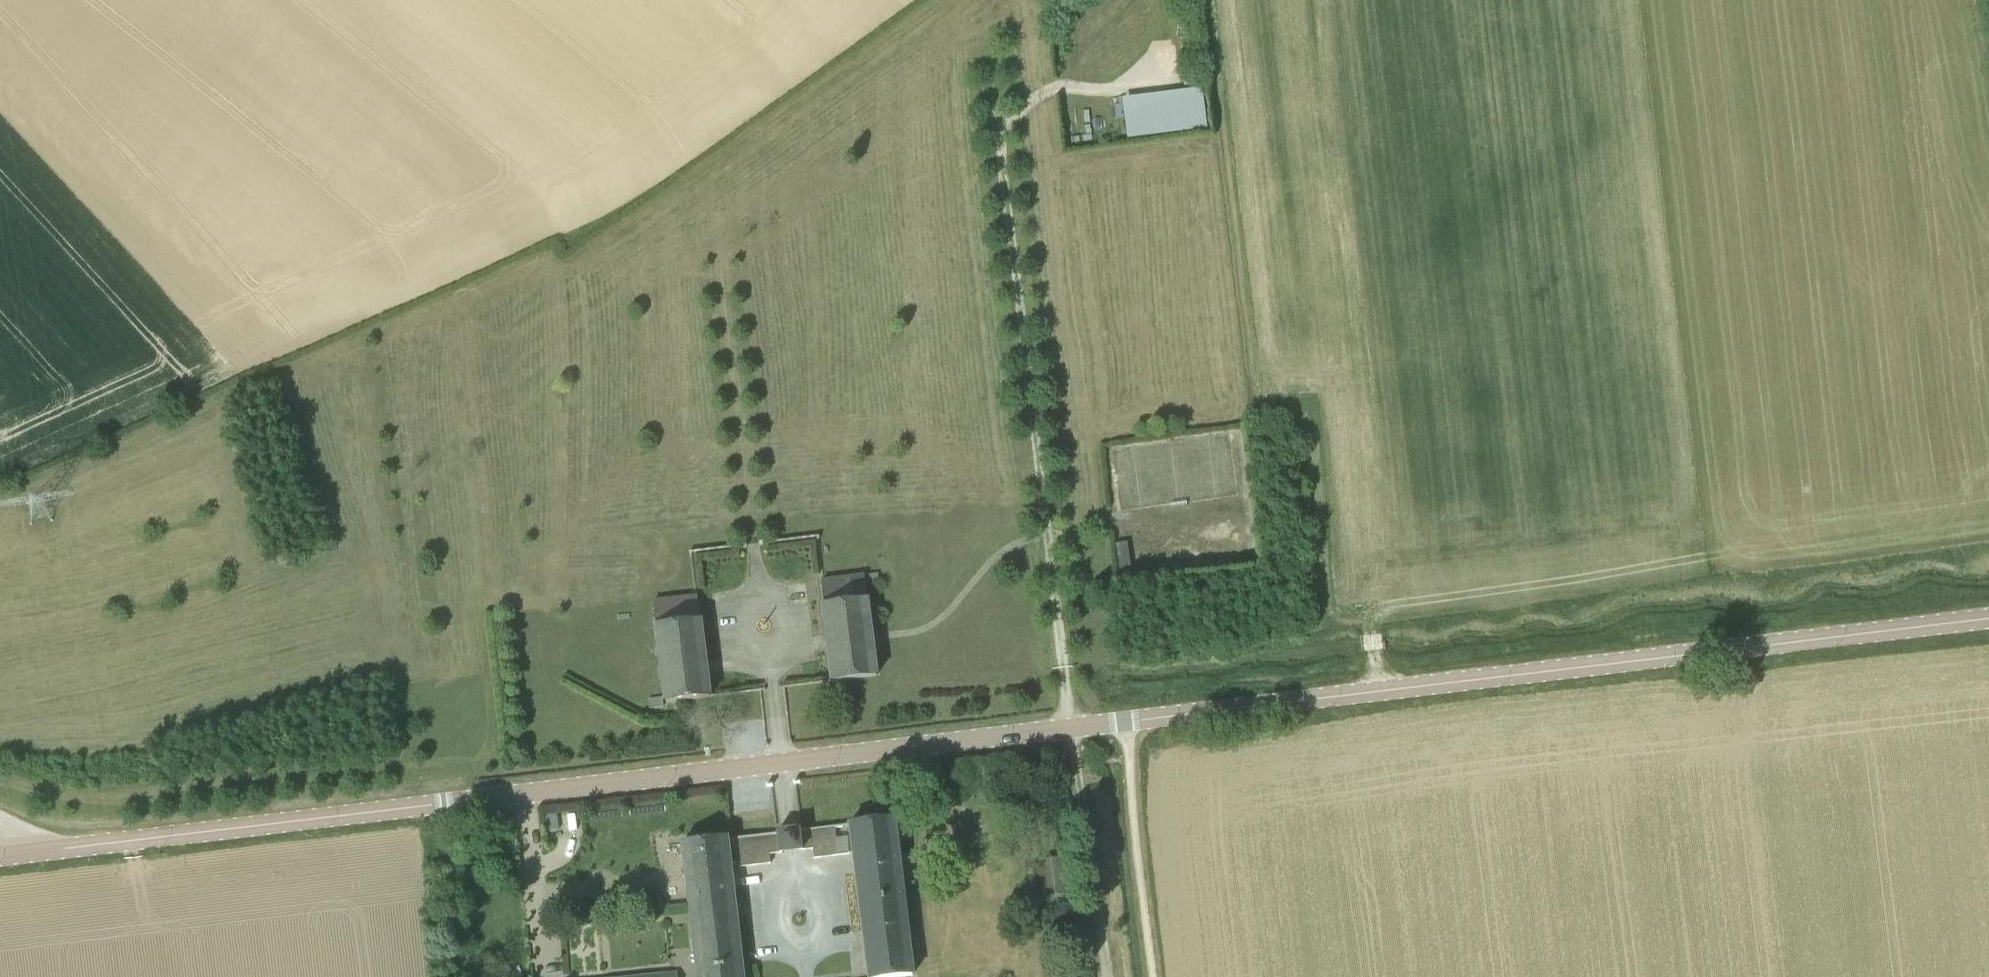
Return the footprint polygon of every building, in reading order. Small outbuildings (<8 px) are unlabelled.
[(1127,139),(1209,133),(1206,93),(1125,98),(1127,139)] [(822,605),(832,682),(876,677),(867,599),(868,599),(864,573),(820,578),(823,605),(822,605)] [(711,698),(710,695),(701,619),(697,586),(668,589),(669,598),(653,600),(661,665),(654,666),(656,680),(664,679),(667,704),(711,698)] [(913,976),(895,817),(850,822),(868,976),(902,976),(913,976)] [(797,827),(800,852),(804,851),(814,850),(815,860),(838,857),(834,826),(801,829),(801,827),(797,827)] [(777,832),(735,837),(737,860),(779,855),(777,832)] [(727,836),(683,842),(698,976),(744,976),(727,836)] [(1042,891),(1063,887),(1056,850),(1035,854),(1042,891)]
